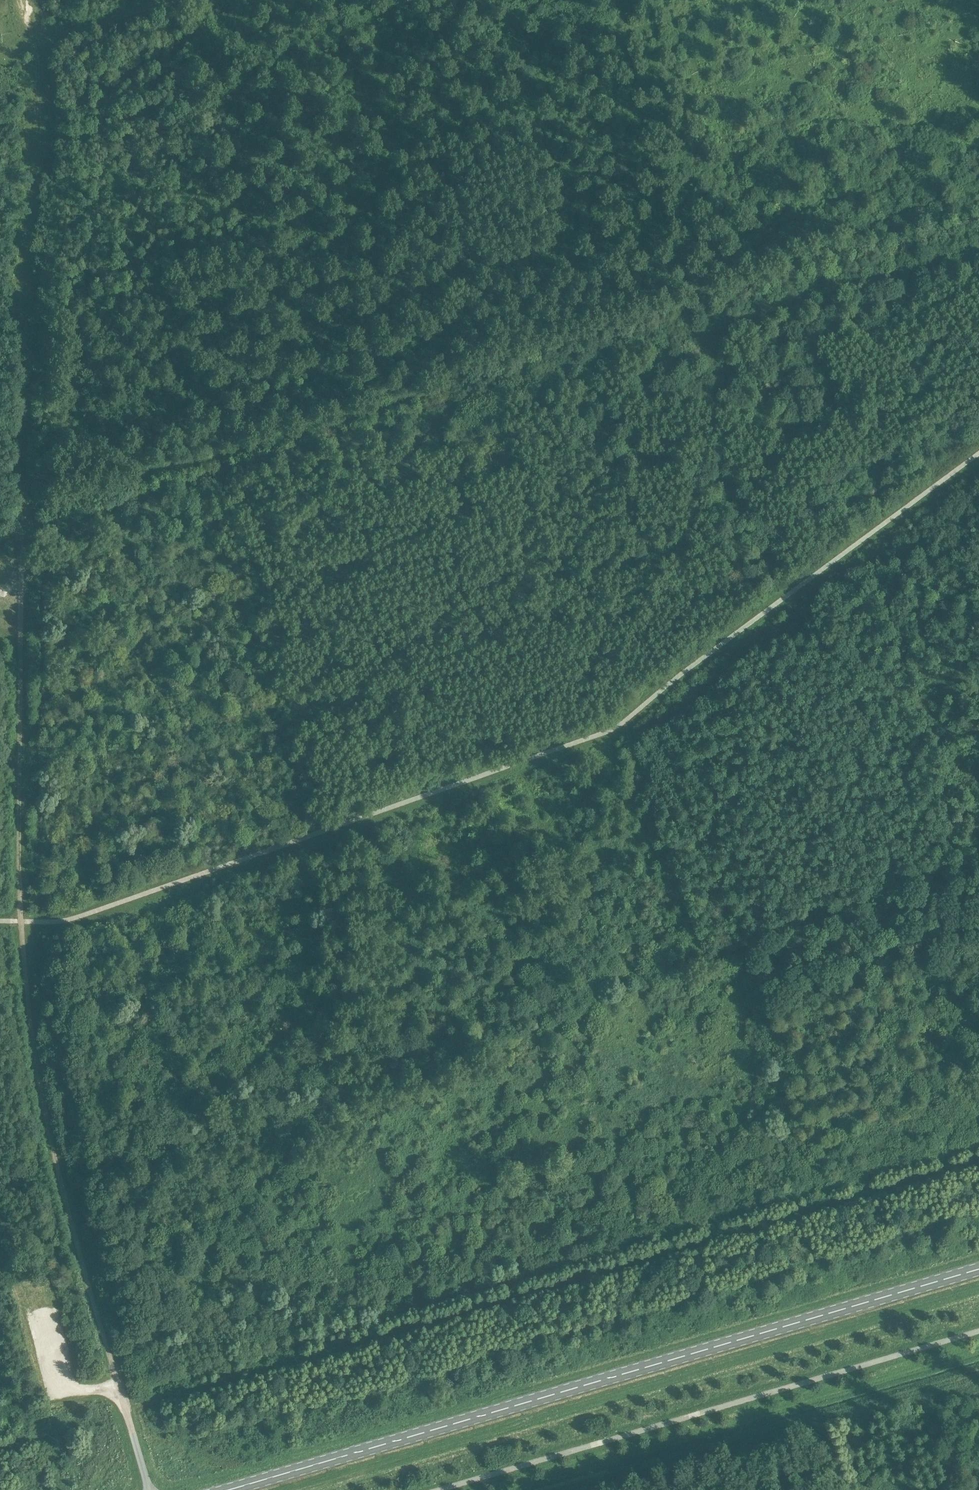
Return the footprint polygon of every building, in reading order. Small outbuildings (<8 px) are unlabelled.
[(218,735),(221,741),(228,738),(225,732),(218,735)]
